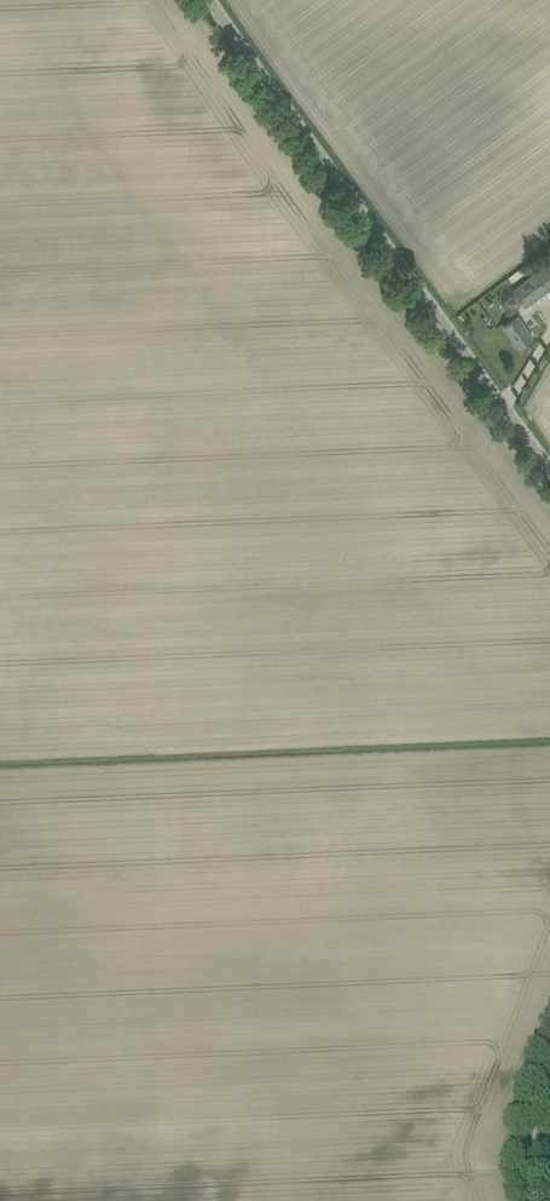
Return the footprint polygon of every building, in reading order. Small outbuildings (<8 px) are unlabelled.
[(514,288),(527,306),(537,299),(546,292),(549,289),(549,262),(524,281),(514,288)] [(505,325),(520,346),(534,336),(519,315),(505,325)]
